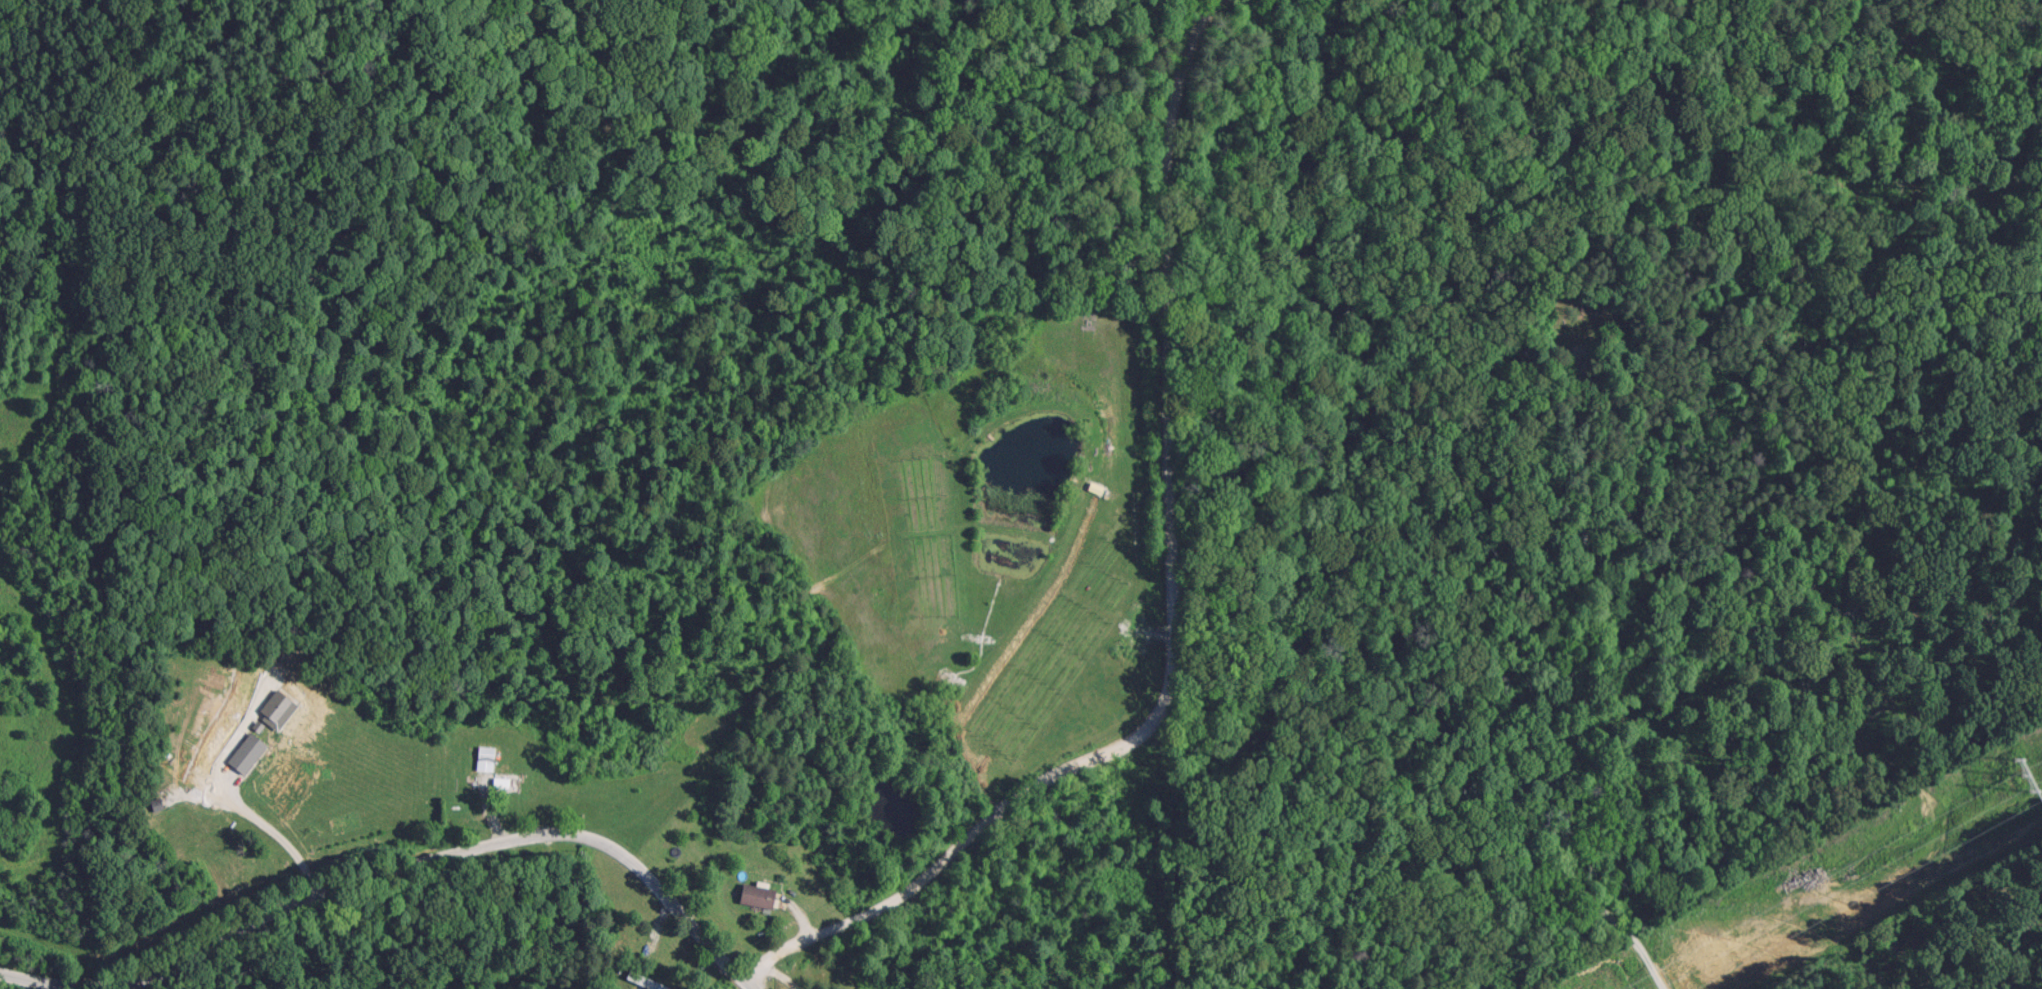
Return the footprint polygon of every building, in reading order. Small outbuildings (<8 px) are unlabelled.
[(229,759),(248,773),(270,743),(252,729),(229,759)] [(496,759),(496,745),(475,745),(475,759),(496,759)] [(521,790),(521,771),(493,771),(493,790),(521,790)] [(741,903),(779,907),(781,887),(743,883),(741,903)] [(629,969),(625,978),(649,988),(666,988),(667,986),(629,969)]
